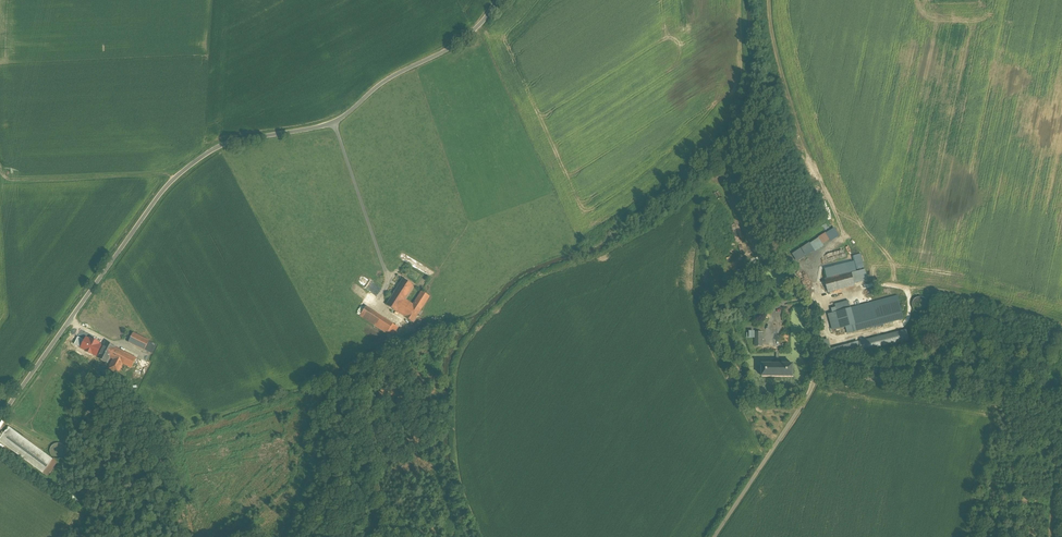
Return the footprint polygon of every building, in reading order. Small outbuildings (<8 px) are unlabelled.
[(828,223),(823,225),(826,233),(831,230),(828,223)] [(836,228),(802,247),(807,256),(825,246),(824,245),(840,236),(836,228)] [(849,265),(821,273),(825,288),(853,280),(849,265)] [(402,279),(385,305),(413,323),(430,296),(421,291),(413,304),(405,299),(413,286),(402,279)] [(895,289),(827,308),(833,331),(901,312),(895,289)] [(921,297),(917,298),(915,299),(913,302),(913,306),(913,309),(915,311),(918,313),(923,313),(927,310),(928,308),(929,304),(928,301),(926,298),(921,297)] [(399,327),(366,306),(360,315),(393,336),(399,327)] [(901,322),(854,335),(858,347),(904,334),(901,322)] [(763,330),(755,330),(755,343),(763,343),(763,330)] [(99,341),(78,331),(73,340),(69,346),(91,356),(99,341)] [(133,332),(128,342),(153,354),(157,344),(133,332)] [(118,374),(123,364),(132,368),(137,358),(104,341),(96,357),(108,363),(107,369),(118,374)] [(775,361),(763,361),(763,375),(795,375),(795,361),(781,361),(775,361)] [(9,426),(0,436),(0,445),(50,479),(61,463),(9,426)] [(54,457),(56,458),(58,459),(61,458),(63,457),(65,455),(66,453),(67,450),(66,447),(64,445),(62,443),(59,442),(57,442),(54,443),(52,445),(50,448),(50,450),(50,453),(52,455),(54,457)]
